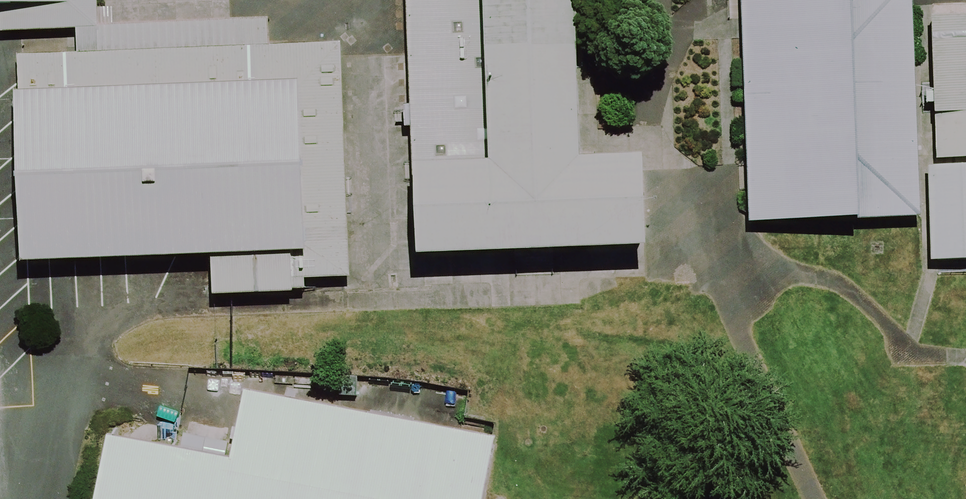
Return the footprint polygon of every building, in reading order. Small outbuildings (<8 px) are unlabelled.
[(106,0),(0,0),(0,27),(107,22),(106,0)] [(425,262),(659,257),(657,157),(589,158),(585,0),(419,0),(425,262)] [(754,227),(927,223),(922,0),(749,0),(754,227)] [(943,16),(946,158),(965,158),(965,15),(943,16)] [(348,53),(23,60),(28,269),(221,265),(221,283),(353,280),(348,53)] [(946,167),(948,263),(965,263),(965,166),(946,167)] [(528,435),(253,377),(236,456),(120,432),(106,498),(514,498),(528,435)]
